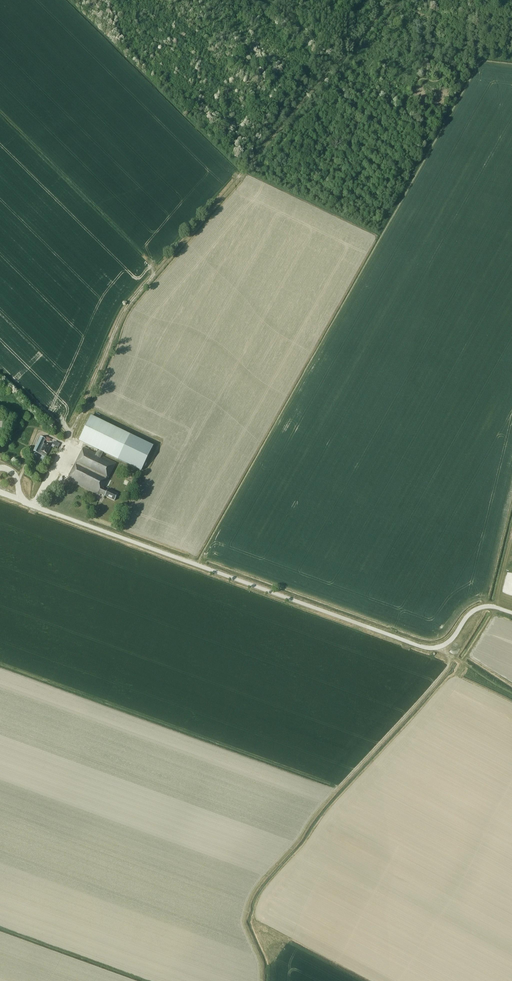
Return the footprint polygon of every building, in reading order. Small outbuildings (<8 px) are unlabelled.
[(386,66),(392,69),(397,61),(391,58),(386,66)] [(115,501),(118,494),(108,490),(107,490),(103,489),(116,463),(101,456),(103,453),(118,460),(142,472),(154,447),(130,435),(91,416),(79,441),(98,450),(96,454),(83,448),(67,480),(100,496),(101,494),(115,501)] [(51,447),(44,444),(44,442),(46,440),(40,437),(33,451),(46,458),(51,447)]
